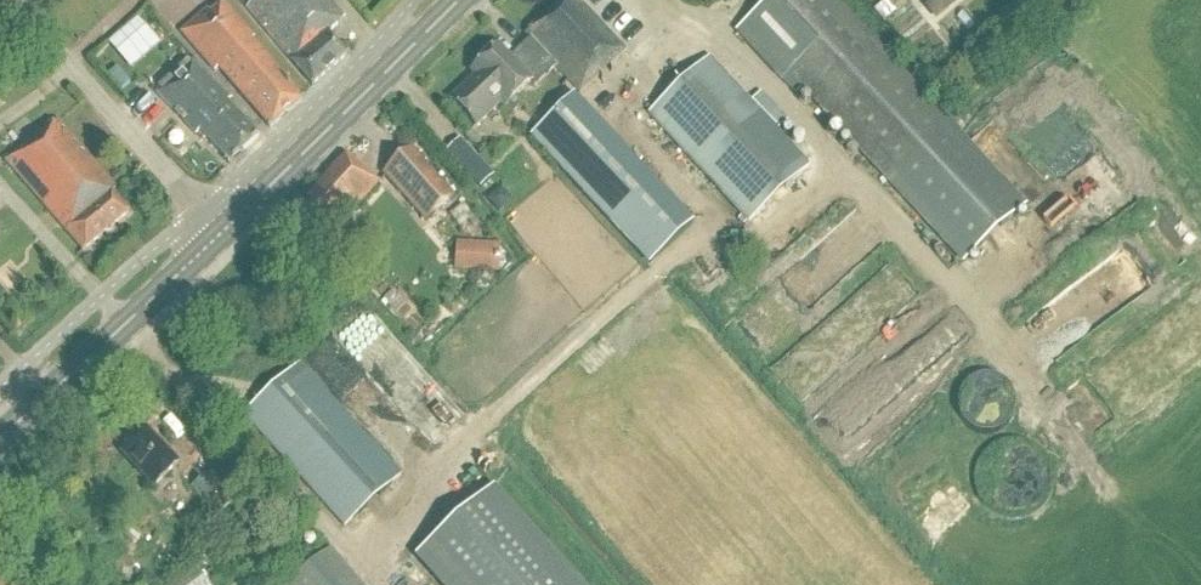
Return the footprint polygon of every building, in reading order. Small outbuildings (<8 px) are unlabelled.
[(346,59),(327,36),(345,21),(327,0),(261,0),(248,11),(312,88),(346,59)] [(479,67),(518,113),(524,107),(516,99),(531,85),(535,89),(557,69),(581,96),(627,53),(584,7),(580,11),(570,0),(566,0),(527,36),(532,41),(510,60),(499,48),(479,67)] [(759,11),(741,27),(742,29),(736,34),(789,91),(795,85),(891,188),(962,265),(1026,208),(953,130),(831,0),(748,0),(759,11)] [(960,0),(923,0),(938,18),(960,0)] [(884,3),(873,13),(883,24),(894,14),(884,3)] [(268,130),(300,102),(250,44),(253,42),(223,7),(211,18),(207,13),(182,35),(215,73),(217,71),(268,130)] [(200,133),(230,167),(258,140),(226,106),(231,101),(193,61),(156,95),(195,138),(200,133)] [(671,96),(648,117),(652,122),(707,182),(747,226),(809,170),(750,106),(749,104),(709,61),(671,96)] [(501,104),(505,108),(513,117),(518,113),(479,67),(472,73),(476,77),(451,101),(475,128),(501,104)] [(29,139),(50,112),(26,94),(5,121),(29,139)] [(531,138),(611,225),(633,248),(649,266),(693,225),(677,208),(575,98),(536,134),(531,138)] [(6,164),(80,246),(85,252),(88,249),(127,213),(111,195),(117,190),(114,187),(106,178),(89,159),(60,125),(43,140),(39,135),(6,164)] [(411,152),(382,177),(424,225),(453,200),(411,152)] [(469,152),(454,165),(479,191),(493,178),(469,152)] [(305,203),(331,228),(349,209),(354,213),(379,185),(347,157),(305,203)] [(462,207),(449,218),(456,226),(467,238),(478,229),(468,216),(469,215),(462,207)] [(458,248),(456,271),(499,274),(500,251),(458,248)] [(401,295),(387,307),(405,326),(419,313),(401,295)] [(367,327),(337,351),(355,374),(385,351),(367,327)] [(341,530),(399,479),(298,366),(241,417),(341,530)] [(985,438),(988,437),(991,437),(993,436),(996,436),(999,434),(1001,433),(1004,431),(1006,429),(1008,427),(1010,424),(1011,422),(1013,419),(1014,417),(1014,414),(1015,411),(1015,409),(1015,406),(1014,403),(1014,400),(1013,398),(1012,395),(1010,392),(1008,390),(1006,388),(1004,386),(1002,384),(999,382),(997,381),(994,380),(991,380),(988,379),(986,379),(983,379),(980,380),(978,380),(975,381),(972,382),(970,384),(967,386),(965,388),(963,390),(961,392),(960,395),(958,397),(958,400),(957,403),(957,406),(956,408),(956,411),(957,413),(957,416),(958,419),(960,422),(961,424),(963,427),(965,429),(967,431),(969,433),(972,434),(975,435),(977,436),(980,437),(983,437),(985,438)] [(153,447),(143,435),(122,453),(137,470),(135,472),(150,489),(176,467),(156,444),(153,447)] [(192,491),(216,519),(235,501),(211,473),(192,491)] [(494,491),(416,560),(438,584),(577,584),(494,491)] [(287,556),(270,571),(279,581),(296,566),(287,556)] [(323,560),(293,584),(344,584),(323,560)]
